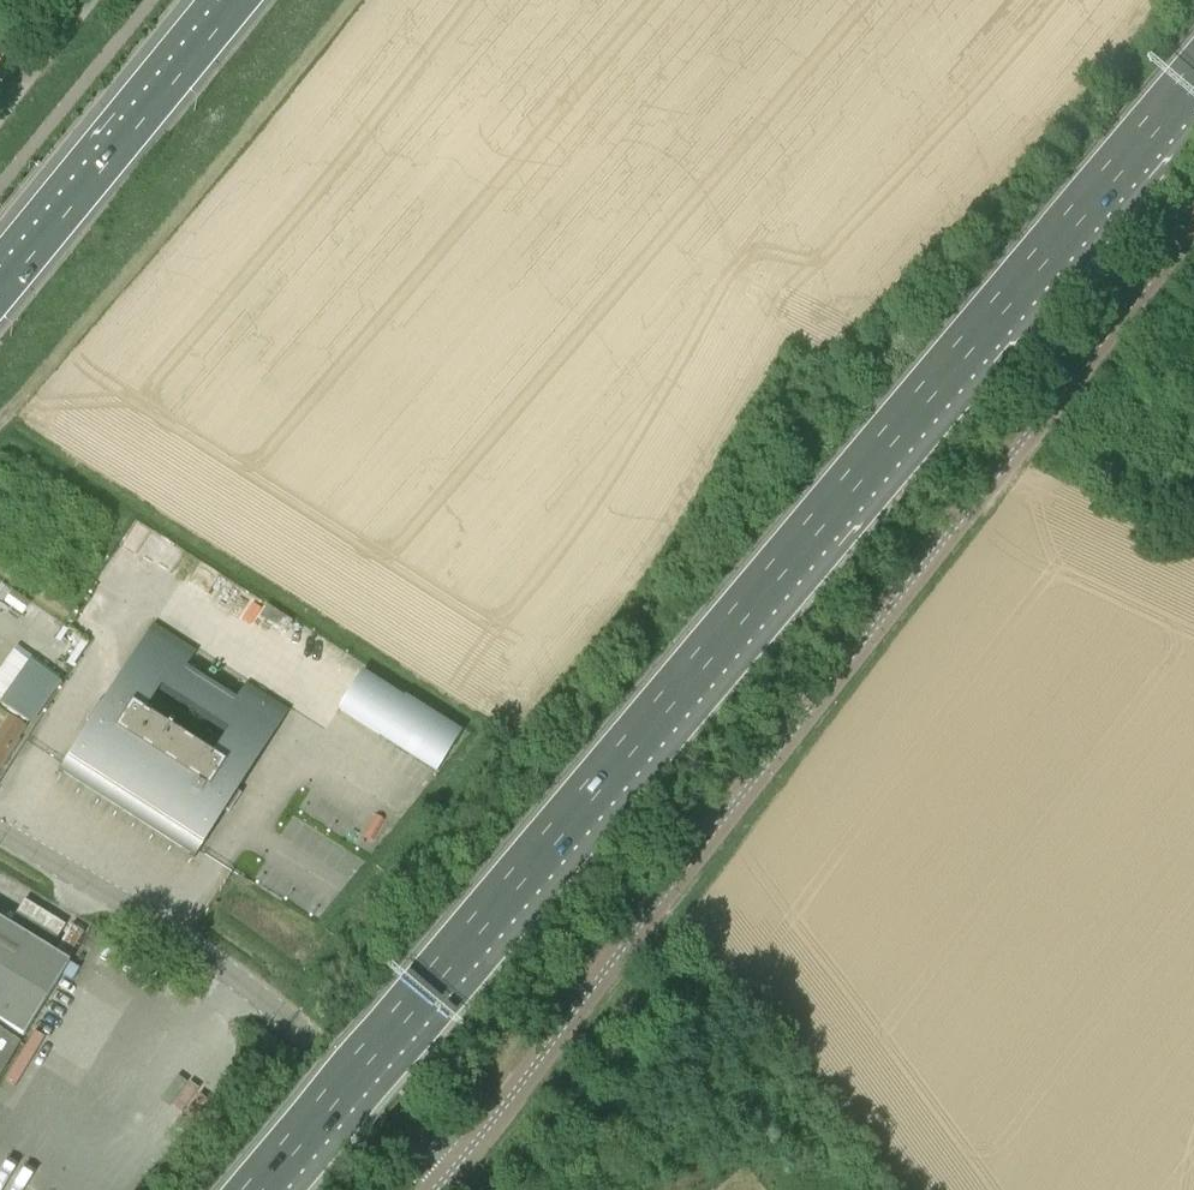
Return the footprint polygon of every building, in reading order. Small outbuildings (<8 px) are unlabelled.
[(201,707),(216,683),(189,666),(199,649),(155,622),(67,765),(138,809),(189,727),(155,705),(168,685),(201,707)] [(31,721),(48,696),(59,681),(30,661),(3,703),(31,721)] [(366,669),(339,710),(438,775),(465,734),(366,669)] [(298,711),(251,681),(240,698),(216,683),(201,707),(236,730),(223,750),(189,727),(138,809),(210,854),(298,711)] [(4,761),(5,761),(29,722),(0,704),(0,767),(4,761)] [(39,941),(63,941),(63,913),(39,913),(39,941)] [(0,921),(0,1024),(23,1038),(69,963),(0,921)] [(20,1044),(0,1032),(0,1075),(20,1044)]
